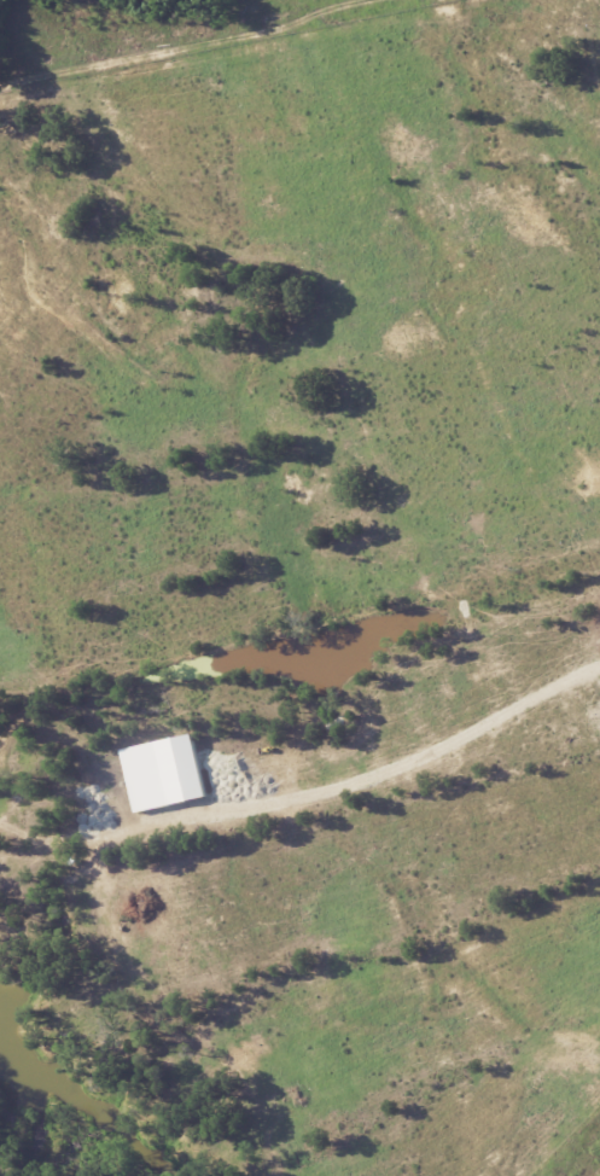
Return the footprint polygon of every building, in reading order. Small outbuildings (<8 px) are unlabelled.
[(136,812),(208,798),(195,735),(123,749),(136,812)]
